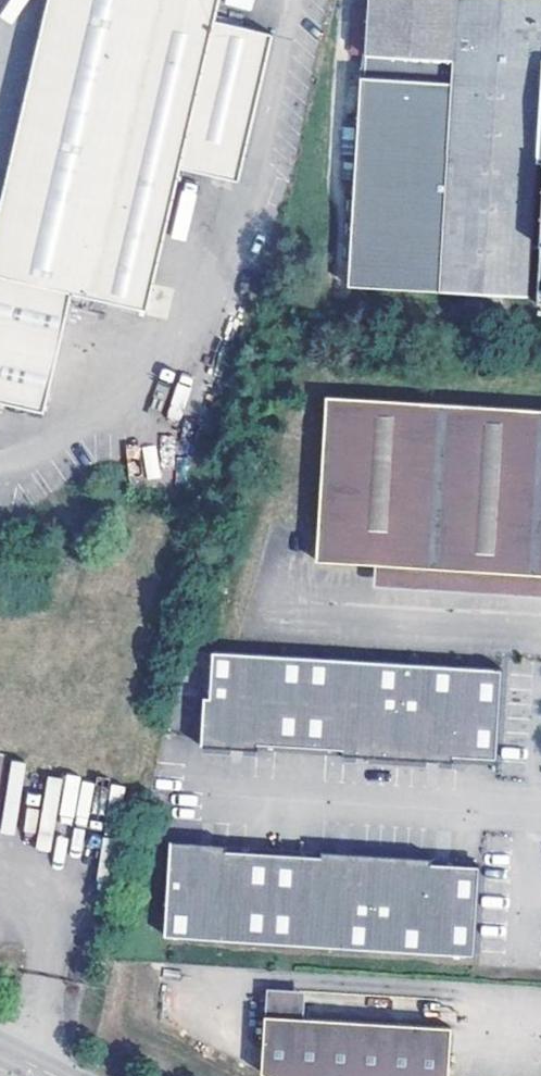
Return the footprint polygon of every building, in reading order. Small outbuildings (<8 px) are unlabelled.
[(0,210),(0,405),(1,400),(48,410),(76,290),(152,308),(190,143),(245,157),(275,34),(219,20),(223,0),(48,0),(0,210)] [(531,297),(531,301),(540,301),(540,0),(369,0),(366,75),(361,75),(347,283),(531,297)] [(324,402),(316,532),(376,535),(374,570),(540,578),(540,414),(324,402)] [(314,567),(374,570),(376,535),(316,532),(314,567)] [(374,570),(373,591),(540,601),(540,578),(374,570)] [(500,673),(211,656),(208,701),(203,702),(199,751),(257,754),(257,748),(341,753),(341,759),(453,765),(453,759),(495,762),(500,673)] [(432,860),(321,853),(320,860),(227,854),(227,848),(170,844),(165,940),(474,958),(480,868),(432,866),(432,860)] [(305,992),(272,990),(270,1016),(304,1019),(305,992)] [(270,1016),(267,1075),(456,1075),(458,1028),(304,1019),(270,1016)]
